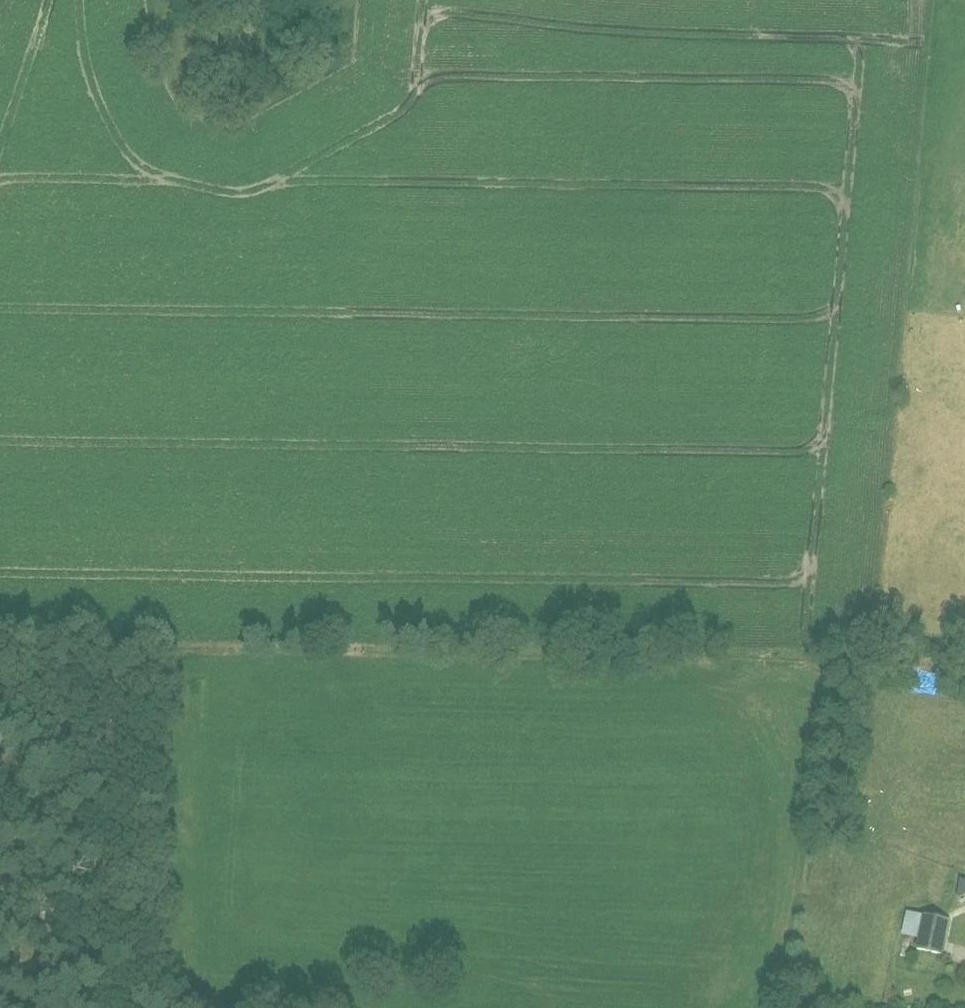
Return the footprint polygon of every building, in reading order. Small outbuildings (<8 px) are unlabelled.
[(941,952),(947,918),(923,913),(916,948),(941,952)]
